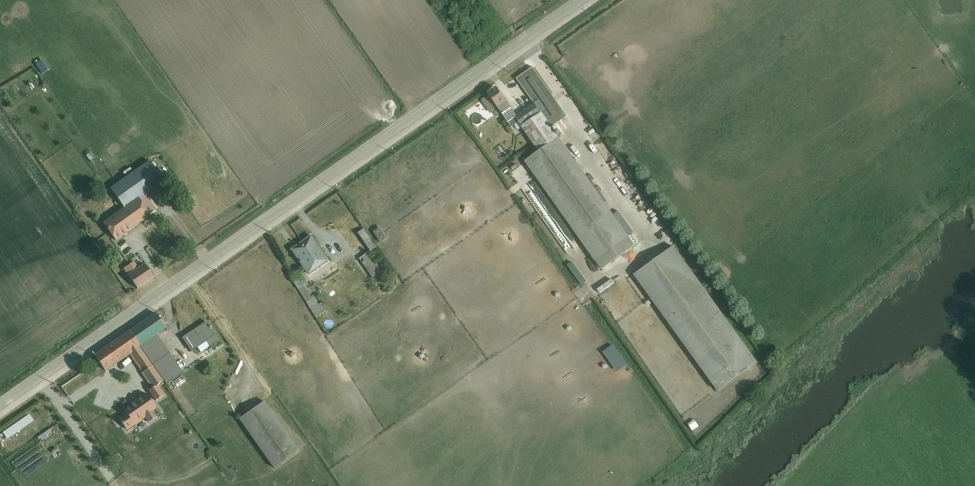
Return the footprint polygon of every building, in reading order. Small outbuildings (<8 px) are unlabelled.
[(30,63),(37,74),(46,69),(38,57),(30,63)] [(489,94),(498,108),(512,128),(515,126),(518,130),(522,128),(539,152),(525,162),(602,271),(636,247),(552,127),(567,116),(533,67),(517,79),(534,103),(516,116),(497,88),(489,94)] [(498,108),(489,94),(481,100),(490,113),(498,108)] [(604,128),(610,124),(606,116),(599,119),(604,128)] [(85,150),(81,153),(85,160),(90,156),(85,150)] [(124,208),(102,223),(115,241),(156,209),(146,194),(164,181),(150,161),(110,188),(124,208)] [(615,175),(620,170),(613,161),(607,166),(615,175)] [(373,241),(382,238),(377,227),(368,230),(373,241)] [(363,229),(357,233),(370,251),(376,247),(363,229)] [(311,236),(291,250),(309,275),(328,261),(311,236)] [(674,246),(633,275),(717,391),(757,362),(674,246)] [(373,250),(359,259),(372,278),(382,272),(370,254),(374,251),(373,250)] [(134,271),(128,276),(137,289),(154,277),(144,264),(138,268),(134,262),(130,265),(134,271)] [(572,262),(568,265),(581,284),(585,281),(572,262)] [(134,271),(130,265),(124,269),(128,276),(134,271)] [(297,272),(289,276),(316,318),(326,311),(321,303),(318,305),(312,296),(310,297),(303,287),(307,284),(302,277),(301,278),(297,272)] [(597,292),(610,283),(606,278),(593,287),(597,292)] [(129,331),(164,381),(167,385),(183,374),(157,335),(166,328),(155,313),(129,331)] [(319,319),(321,327),(329,325),(327,318),(319,319)] [(206,322),(183,338),(191,351),(197,348),(201,352),(211,346),(212,348),(220,343),(206,322)] [(164,381),(129,331),(95,355),(105,371),(130,355),(153,388),(149,391),(156,401),(166,394),(161,388),(159,390),(157,387),(164,381)] [(598,350),(611,372),(623,366),(610,344),(598,350)] [(78,370),(59,387),(66,395),(85,378),(78,370)] [(182,376),(173,382),(177,387),(186,382),(182,376)] [(126,413),(119,418),(128,430),(146,417),(149,422),(157,416),(153,411),(156,408),(145,393),(130,404),(131,406),(124,411),(126,413)] [(264,401),(238,419),(273,469),(299,450),(264,401)] [(689,419),(683,424),(688,430),(694,425),(689,419)] [(34,435),(40,446),(45,443),(41,435),(47,431),(46,428),(34,435)]
